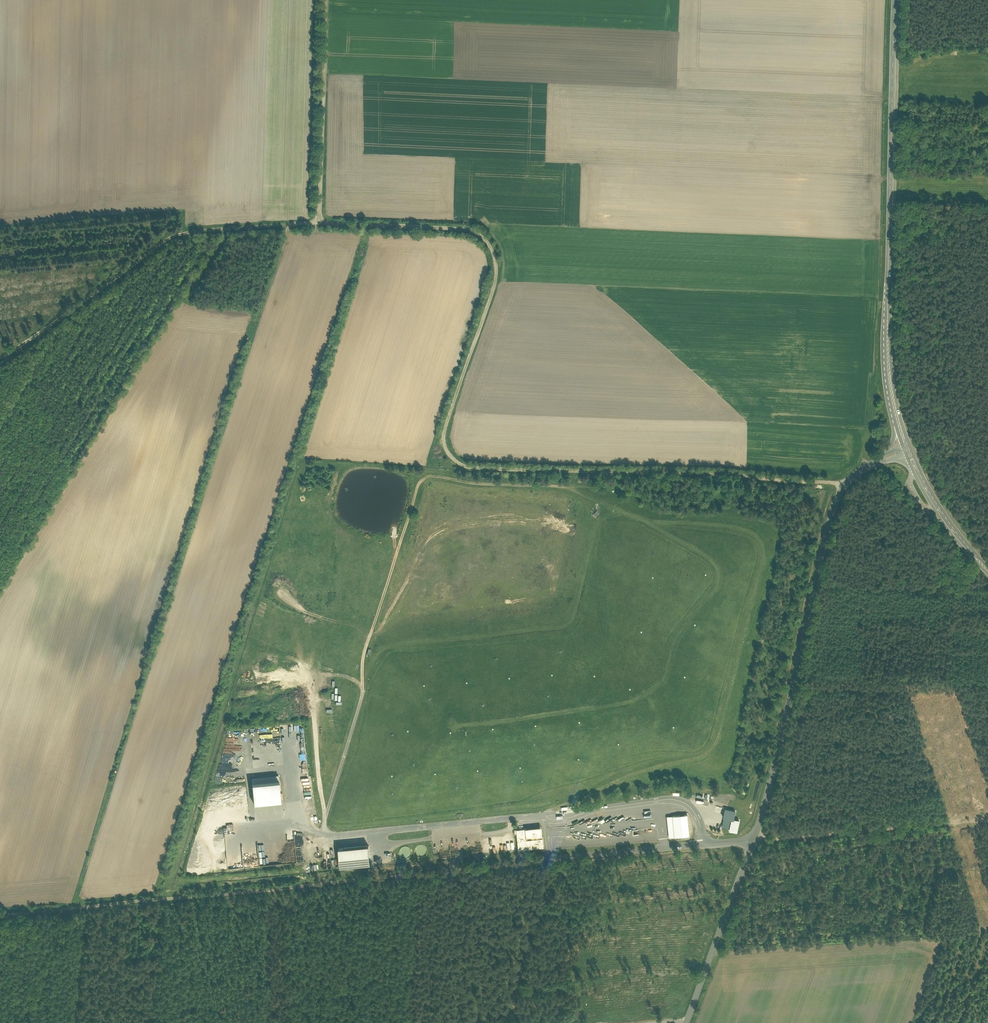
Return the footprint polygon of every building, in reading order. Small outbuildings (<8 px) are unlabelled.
[(280,776),(251,779),(254,805),(283,803),(280,776)] [(736,810),(725,808),(721,826),(730,828),(729,830),(737,832),(739,820),(734,819),(736,810)] [(688,815),(672,817),(674,837),(690,836),(688,815)] [(543,827),(514,829),(515,834),(517,834),(518,850),(544,848),(543,827)] [(369,846),(339,848),(340,867),(371,864),(369,846)]
